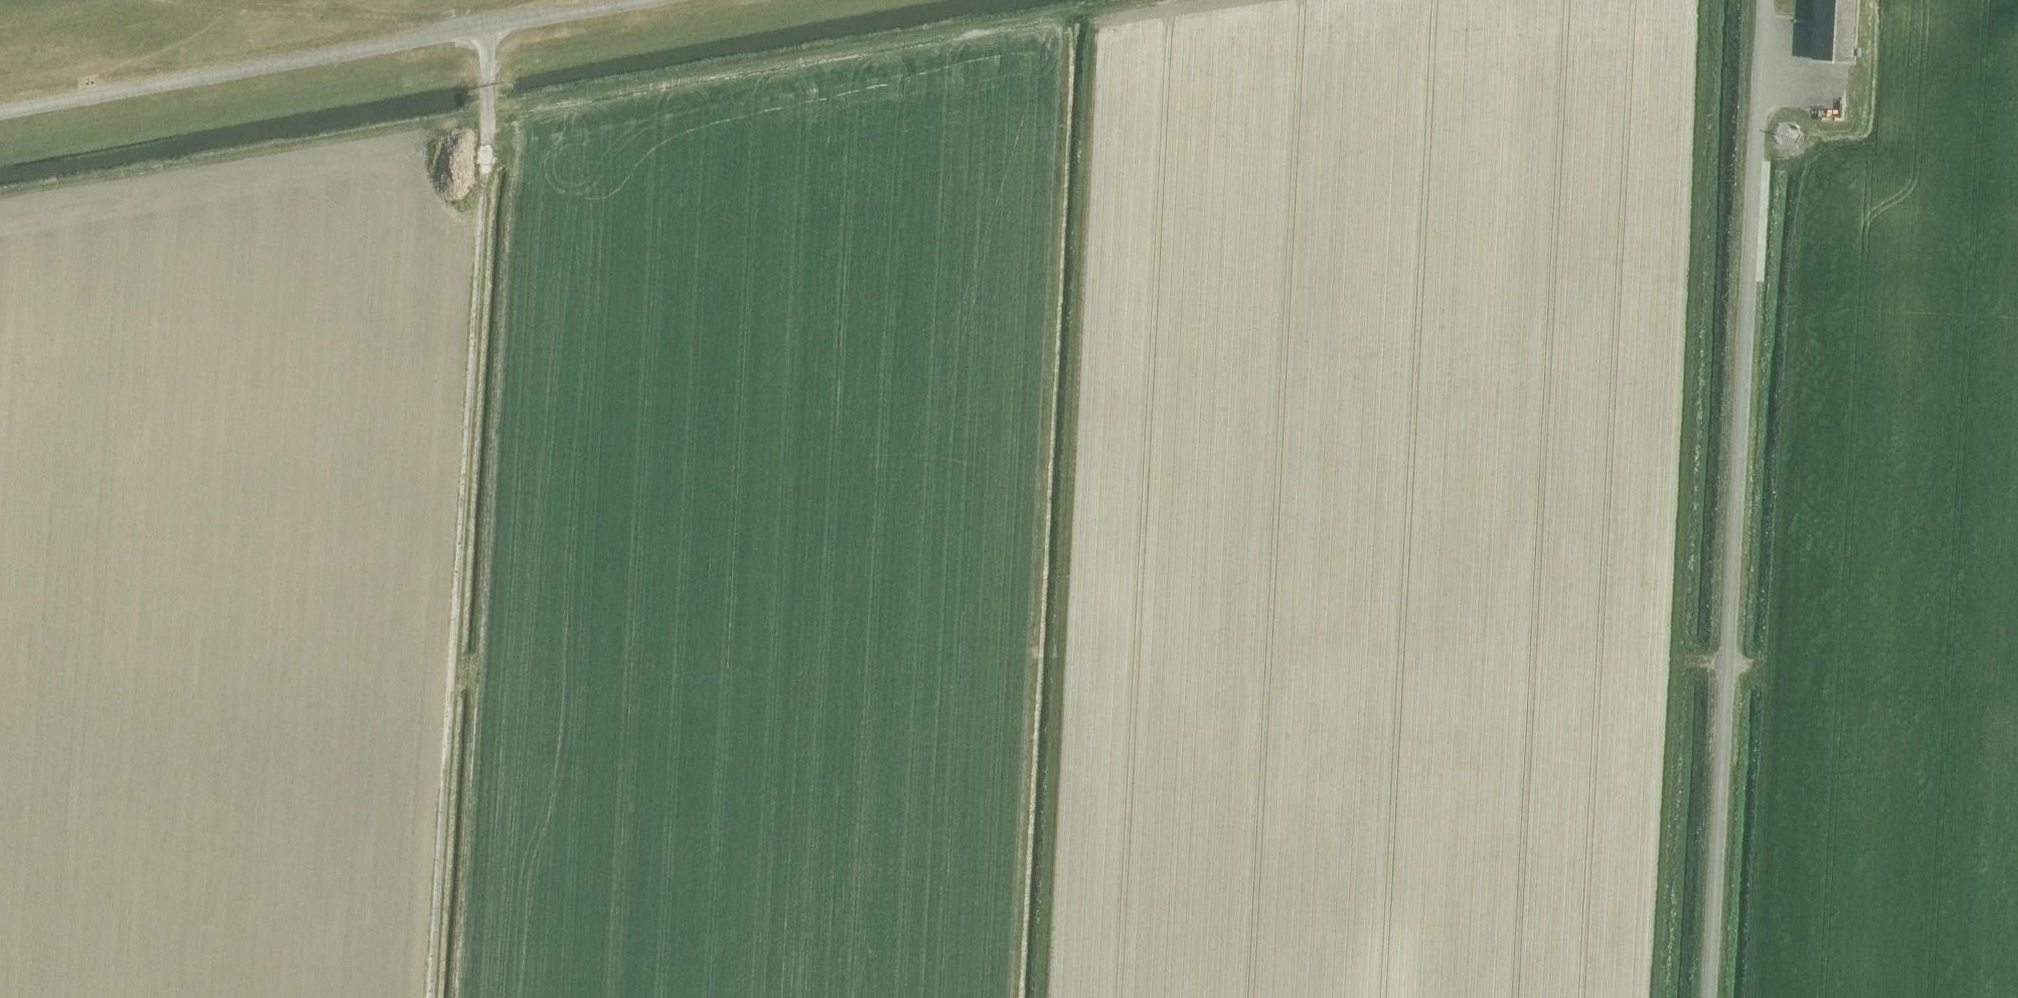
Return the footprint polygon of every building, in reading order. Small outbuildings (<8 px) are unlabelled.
[(1811,58),(1852,60),(1856,0),(1815,0),(1811,58)]
